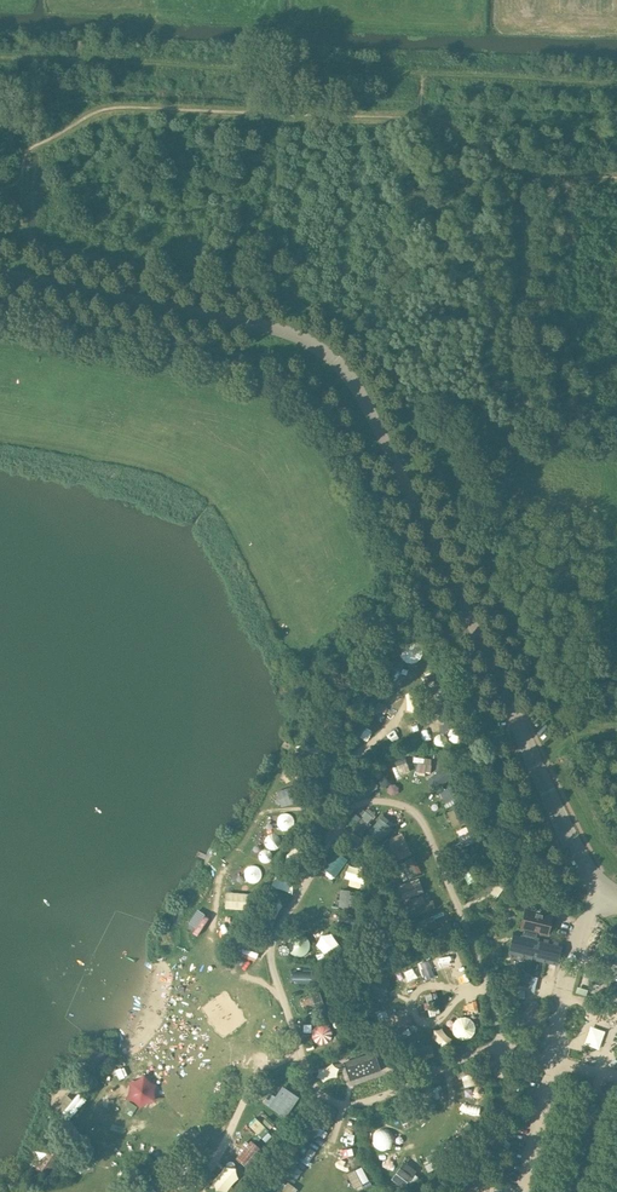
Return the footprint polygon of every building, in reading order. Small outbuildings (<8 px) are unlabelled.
[(403,659),(417,665),(422,652),(407,647),(403,659)] [(396,701),(402,691),(393,686),(387,696),(396,701)] [(361,725),(358,734),(366,737),(370,728),(361,725)] [(431,774),(431,758),(415,757),(414,773),(431,774)] [(393,761),(397,776),(409,773),(406,758),(393,761)] [(431,777),(437,788),(450,781),(444,770),(431,777)] [(275,793),(282,807),(293,802),(287,787),(275,793)] [(363,810),(355,823),(383,839),(391,827),(363,810)] [(279,829),(293,826),(291,813),(277,815),(279,829)] [(399,838),(384,847),(390,859),(406,850),(399,838)] [(336,851),(325,868),(336,876),(348,859),(336,851)] [(271,862),(271,853),(260,853),(260,863),(271,862)] [(411,871),(417,869),(413,860),(407,863),(411,871)] [(406,863),(398,867),(405,883),(422,875),(419,869),(411,873),(406,863)] [(245,882),(258,882),(258,866),(245,866),(245,882)] [(399,898),(421,893),(419,882),(396,887),(399,898)] [(247,892),(224,893),(224,909),(247,909),(247,892)] [(409,916),(432,908),(426,892),(403,900),(409,916)] [(275,920),(282,901),(273,897),(265,916),(275,920)] [(514,933),(509,954),(556,965),(561,944),(536,938),(537,933),(546,935),(551,915),(526,909),(521,929),(523,930),(522,935),(514,933)] [(334,913),(332,927),(349,931),(352,917),(334,913)] [(332,934),(321,939),(325,951),(337,947),(332,934)] [(243,956),(255,959),(256,953),(245,950),(243,956)] [(463,956),(457,958),(460,968),(466,966),(463,956)] [(314,969),(296,972),(297,982),(315,979),(314,969)] [(374,979),(371,994),(381,996),(384,981),(374,979)] [(318,988),(309,991),(316,1014),(325,1011),(318,988)] [(454,1017),(453,1038),(472,1039),(473,1018),(454,1017)] [(310,1042),(328,1043),(329,1024),(311,1023),(310,1042)] [(589,1026),(584,1045),(599,1049),(605,1030),(589,1026)] [(432,1046),(419,1046),(419,1057),(432,1056),(432,1046)] [(344,1064),(350,1081),(380,1071),(374,1054),(344,1064)] [(114,1071),(119,1079),(126,1075),(121,1067),(114,1071)] [(267,1106),(284,1117),(298,1097),(281,1085),(267,1106)] [(78,1093),(60,1114),(67,1120),(85,1100),(78,1093)] [(470,1103),(482,1103),(482,1093),(469,1093),(470,1103)] [(370,1135),(380,1150),(394,1140),(384,1125),(370,1135)] [(245,1145),(234,1165),(247,1171),(257,1152),(245,1145)] [(346,1173),(353,1188),(368,1180),(361,1166),(346,1173)] [(400,1167),(390,1178),(403,1190),(413,1179),(400,1167)] [(293,1189),(280,1183),(276,1191),(291,1191),(293,1189)]
